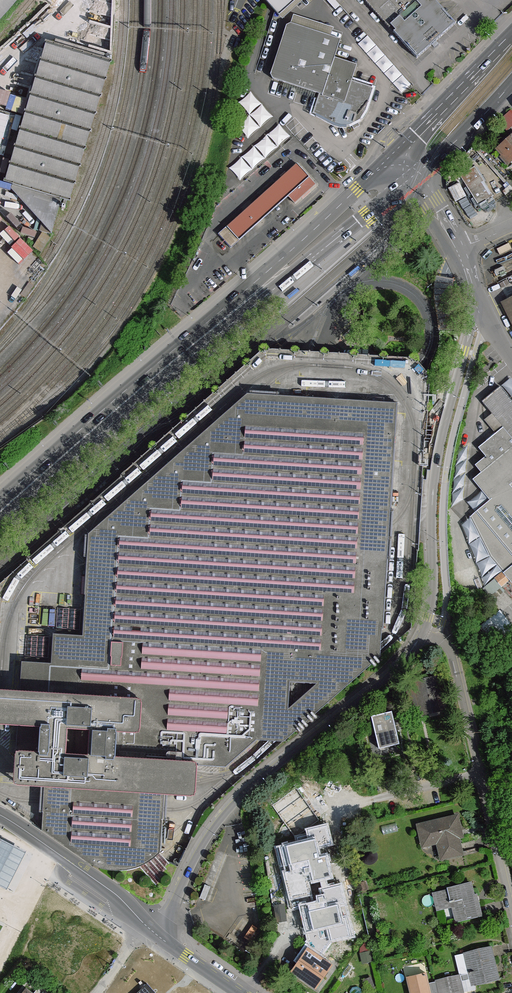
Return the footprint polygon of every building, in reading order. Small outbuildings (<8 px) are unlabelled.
[(11,8),(16,0),(0,0),(0,19),(11,8)] [(272,8),(279,16),(297,0),(265,0),(272,8)] [(435,0),(364,0),(417,59),(456,24),(435,0)] [(341,40),(291,23),(286,25),(271,75),(274,80),(319,93),(313,113),(337,126),(345,127),(352,126),(358,124),(363,118),(367,110),(375,88),(352,80),(357,65),(335,58),(341,40)] [(369,35),(360,43),(403,90),(412,82),(369,35)] [(111,58),(47,39),(6,179),(12,182),(11,185),(51,231),(62,196),(70,198),(111,58)] [(0,88),(0,104),(11,107),(10,111),(21,114),(22,110),(11,107),(19,78),(8,74),(4,89),(0,88)] [(248,135),(273,118),(254,91),(241,100),(252,116),(240,124),(248,135)] [(501,119),(510,129),(511,127),(511,110),(501,119)] [(0,111),(0,151),(1,151),(12,114),(0,111)] [(232,167),(243,179),(291,134),(280,122),(232,167)] [(496,149),(503,157),(505,154),(511,161),(511,160),(511,136),(496,149)] [(316,185),(297,163),(276,182),(288,196),(295,203),(316,185)] [(475,167),(460,176),(479,206),(493,197),(475,167)] [(276,182),(252,205),(264,218),(288,196),(276,182)] [(460,183),(449,189),(455,202),(466,196),(460,183)] [(264,218),(252,205),(236,220),(248,233),(264,218)] [(248,233),(236,220),(219,234),(232,248),(248,233)] [(22,255),(31,247),(20,234),(11,242),(22,255)] [(440,330),(457,330),(452,296),(453,281),(445,279),(436,277),(435,296),(440,330)] [(502,303),(511,323),(511,298),(502,303)] [(20,690),(22,661),(51,662),(53,633),(83,635),(89,534),(250,394),(258,394),(273,395),(275,398),(398,406),(389,526),(382,645),(381,657),(411,626),(421,474),(427,378),(417,367),(412,363),(407,357),(352,354),(309,351),(278,349),(267,348),(244,369),(214,395),(207,402),(0,583),(0,689),(20,690)] [(500,387),(483,401),(492,413),(504,427),(497,432),(479,447),(486,456),(493,465),(482,473),(475,480),(491,499),(508,485),(510,489),(511,487),(511,402),(500,387)] [(389,526),(398,406),(275,398),(273,395),(258,394),(250,394),(89,534),(83,635),(53,633),(51,662),(22,661),(20,690),(145,698),(143,729),(115,727),(114,760),(197,765),(226,767),(258,740),(261,740),(272,740),(283,740),(381,657),(382,645),(389,526)] [(485,419),(497,432),(504,427),(492,413),(485,419)] [(493,465),(486,456),(475,465),(482,473),(493,465)] [(510,489),(508,485),(491,499),(471,516),(491,556),(501,568),(504,571),(510,579),(511,581),(511,491),(510,489)] [(492,575),(496,579),(504,571),(501,568),(492,575)] [(501,586),(510,579),(504,571),(496,579),(501,586)] [(501,586),(496,579),(484,589),(493,600),(505,590),(501,586)] [(511,633),(511,626),(500,611),(480,627),(495,646),(511,633)] [(145,698),(20,690),(0,689),(0,723),(17,725),(40,726),(38,750),(16,749),(15,764),(15,772),(14,783),(45,785),(164,793),(195,795),(196,782),(197,774),(197,765),(114,760),(115,727),(143,729),(145,698)] [(392,711),(372,716),(380,748),(399,743),(392,711)] [(17,725),(16,749),(38,750),(40,726),(17,725)] [(164,793),(45,785),(44,801),(42,830),(89,863),(100,868),(115,871),(127,870),(140,866),(151,860),(160,852),(163,809),(164,793)] [(457,816),(418,825),(422,839),(436,835),(442,858),(462,854),(457,832),(461,831),(457,816)] [(311,937),(326,948),(330,943),(355,937),(344,883),(326,887),(325,879),(331,878),(326,856),(319,858),(316,846),(330,843),(327,826),(307,830),(309,839),(280,846),(285,870),(281,871),(289,903),(297,901),(307,943),(311,937)] [(0,838),(0,887),(4,888),(8,880),(19,858),(23,850),(0,838)] [(475,902),(471,883),(449,887),(449,890),(434,894),(437,905),(452,901),(457,921),(482,915),(478,901),(475,902)] [(285,920),(283,905),(275,906),(278,921),(285,920)] [(298,963),(294,970),(318,987),(324,979),(322,977),(330,965),(320,957),(326,948),(311,937),(307,943),(294,961),(298,963)] [(493,967),(489,947),(467,953),(472,972),(475,985),(500,978),(497,966),(493,967)] [(370,951),(360,953),(362,960),(372,958),(370,951)] [(472,972),(467,953),(457,955),(462,974),(472,972)] [(462,974),(439,980),(442,992),(457,992),(475,989),(475,985),(472,972),(462,974)] [(407,977),(411,992),(430,992),(425,973),(407,977)] [(376,989),(371,977),(363,980),(368,992),(376,989)] [(138,983),(146,992),(149,992),(152,991),(142,979),(138,983)]
